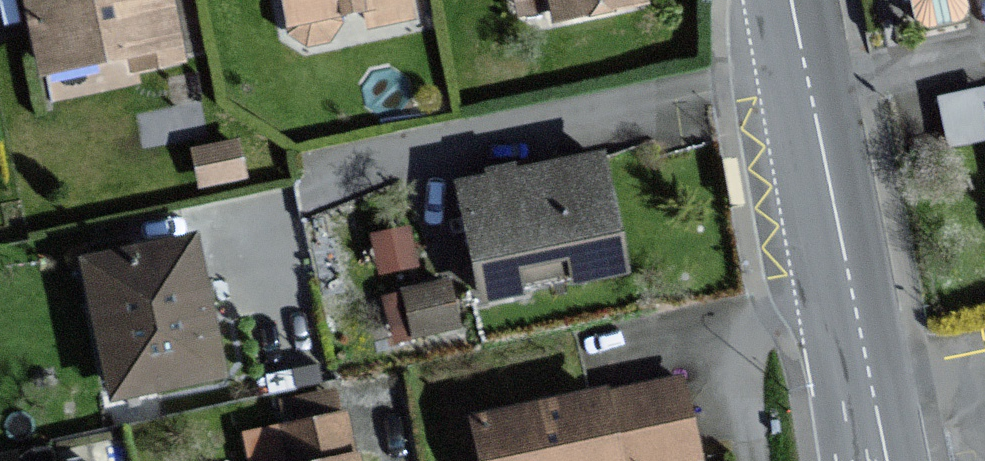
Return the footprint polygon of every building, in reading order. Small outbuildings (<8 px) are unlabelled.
[(47,71),(131,52),(135,71),(187,59),(175,0),(32,0),(47,71)] [(332,39),(346,23),(344,14),(366,9),(370,27),(417,17),(414,0),(288,0),(293,22),(295,32),(309,44),(332,39)] [(650,1),(650,0),(519,0),(521,13),(557,6),(560,18),(650,1)] [(941,90),(954,137),(984,129),(984,78),(941,90)] [(601,156),(451,187),(476,307),(625,277),(601,156)] [(197,236),(89,259),(117,393),(225,371),(197,236)] [(450,269),(385,284),(396,333),(462,318),(450,269)] [(465,416),(474,460),(696,460),(679,373),(465,416)] [(340,390),(288,402),(293,425),(247,435),(253,460),(356,460),(340,390)]
